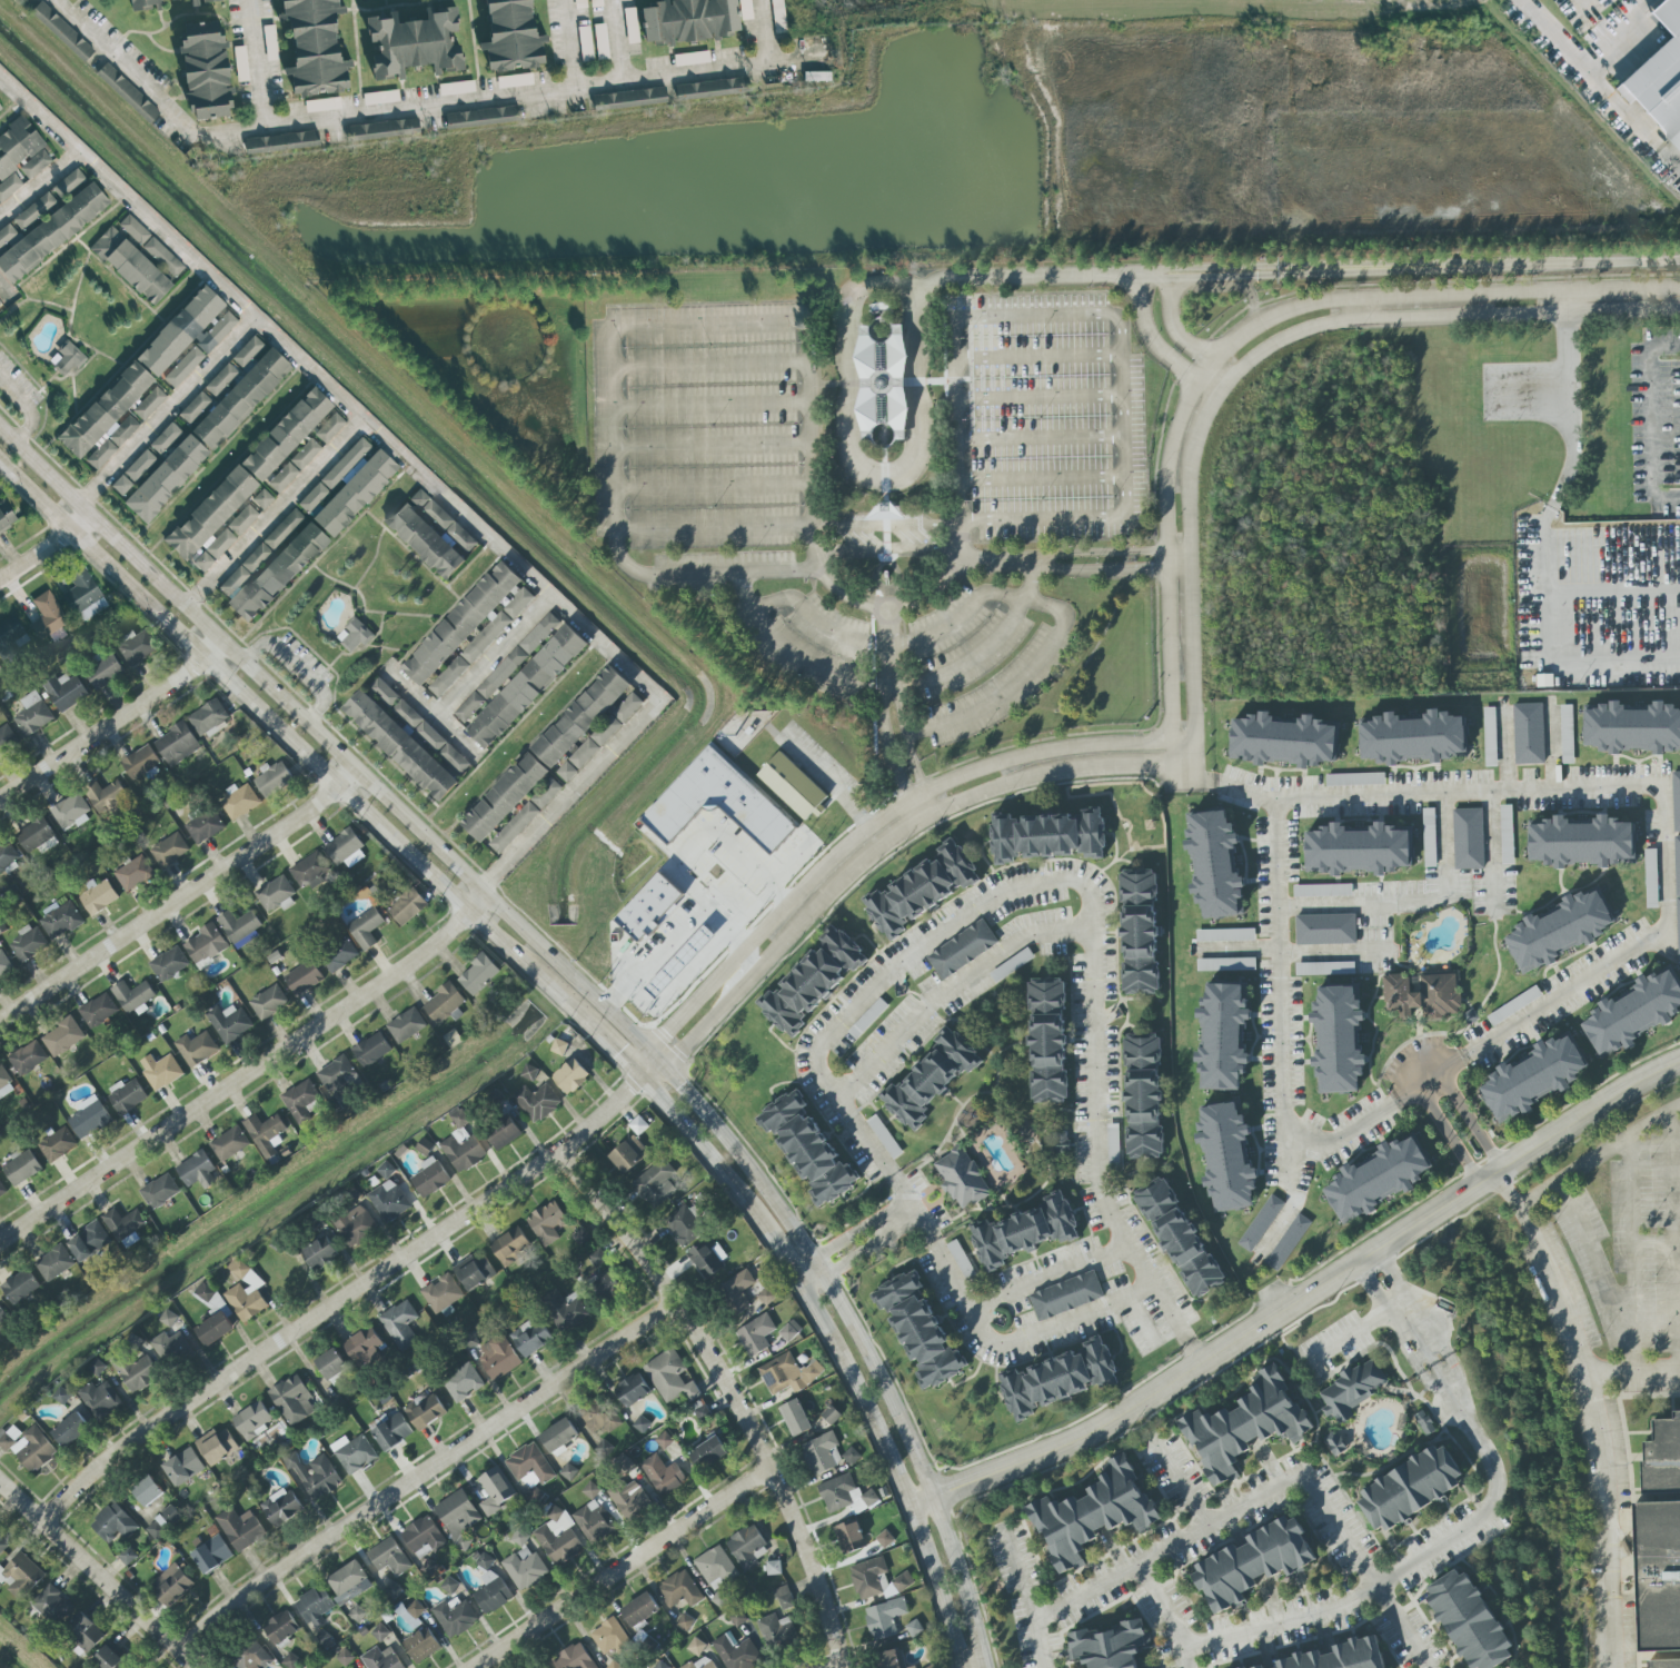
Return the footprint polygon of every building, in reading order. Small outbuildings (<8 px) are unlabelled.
[(41,0),(40,0),(29,11),(82,62),(94,50),(41,0)] [(128,13),(151,8),(160,9),(162,0),(130,0),(128,13)] [(346,67),(353,67),(352,59),(339,60),(335,0),(280,0),(282,21),(290,20),(294,67),(284,68),(284,74),(290,74),(292,95),(348,91),(346,67)] [(542,42),(547,42),(547,35),(534,36),(531,0),(486,0),(489,42),(479,43),(479,50),(486,49),(488,70),(543,66),(542,42)] [(648,41),(644,0),(737,0),(742,28),(648,41)] [(1612,87),(1627,103),(1632,98),(1679,152),(1679,0),(1661,0),(1649,11),(1670,37),(1612,87)] [(367,16),(367,42),(378,42),(378,53),(372,56),(372,80),(383,80),(386,78),(403,78),(403,66),(433,65),(433,76),(444,71),(463,70),(462,55),(458,45),(453,45),(448,34),(457,30),(456,6),(441,7),(439,8),(425,8),(425,21),(397,21),(393,12),(385,16),(367,16)] [(623,8),(627,43),(639,42),(635,6),(623,8)] [(180,25),(190,120),(233,115),(224,37),(219,37),(217,21),(180,25)] [(278,59),(274,24),(262,26),(267,61),(278,59)] [(578,26),(581,61),(593,60),(589,25),(578,26)] [(709,63),(708,51),(674,53),(674,64),(709,63)] [(95,73),(149,124),(160,112),(106,62),(95,73)] [(830,81),(830,71),(803,71),(803,81),(830,81)] [(497,87),(532,85),(532,73),(497,75),(497,87)] [(440,96),(475,91),(473,79),(438,84),(440,96)] [(676,83),(677,99),(738,95),(737,79),(676,83)] [(592,93),(594,109),(667,104),(665,88),(592,93)] [(364,105),(399,101),(397,89),(362,93),(364,105)] [(340,109),(339,97),(304,99),(305,111),(340,109)] [(24,116),(0,134),(0,180),(19,166),(28,179),(55,158),(24,116)] [(345,123),(347,139),(419,135),(418,119),(345,123)] [(246,154),(319,147),(317,130),(244,138),(246,154)] [(51,185),(60,198),(86,181),(78,168),(51,185)] [(23,184),(14,172),(0,183),(0,203),(23,184)] [(10,282),(111,205),(94,182),(0,253),(0,269),(10,282)] [(13,219),(22,230),(57,202),(47,191),(13,219)] [(185,267),(128,213),(116,225),(163,269),(160,272),(171,282),(185,267)] [(9,222),(0,229),(0,250),(19,235),(9,222)] [(90,247),(153,306),(173,284),(110,225),(90,247)] [(238,321),(225,308),(227,306),(204,284),(135,357),(157,377),(192,339),(207,353),(238,321)] [(860,326),(856,358),(861,385),(857,409),(862,439),(872,440),(874,426),(878,425),(894,427),(896,440),(904,441),(909,409),(904,382),(907,358),(902,324),(884,327),(884,329),(860,326)] [(264,345),(253,335),(231,358),(242,369),(264,345)] [(47,361),(64,376),(73,366),(77,369),(87,358),(67,339),(47,361)] [(205,356),(194,346),(163,378),(174,388),(205,356)] [(191,431),(213,451),(292,366),(270,346),(191,431)] [(59,440),(81,461),(83,459),(96,471),(117,447),(118,447),(139,424),(125,412),(155,379),(133,359),(59,440)] [(204,387),(215,397),(238,372),(227,362),(204,387)] [(334,405),(313,385),(251,450),(252,451),(240,463),(260,482),(334,405)] [(143,421),(166,396),(155,386),(132,411),(143,421)] [(211,400),(201,390),(179,414),(189,424),(211,400)] [(314,433),(325,444),(346,422),(334,412),(314,433)] [(160,455),(182,432),(171,421),(149,444),(160,455)] [(125,504),(147,524),(209,451),(186,432),(125,504)] [(320,480),(330,490),(350,469),(354,473),(312,518),(333,538),(399,467),(376,446),(374,449),(360,436),(320,480)] [(122,496),(156,459),(145,448),(123,473),(111,485),(122,496)] [(259,484),(237,464),(178,526),(177,525),(163,540),(186,562),(188,559),(203,573),(236,537),(225,527),(215,538),(211,535),(259,484)] [(297,503),(307,513),(329,492),(320,482),(297,503)] [(262,510),(273,498),(262,488),(251,499),(262,510)] [(480,546),(419,488),(407,501),(406,500),(385,522),(447,581),(480,546)] [(18,521),(3,499),(0,501),(0,532),(18,521)] [(237,537),(259,514),(248,504),(226,526),(237,537)] [(262,540),(272,550),(305,518),(294,508),(262,540)] [(231,604),(252,624),(330,540),(309,521),(231,604)] [(219,587),(229,597),(272,552),(261,542),(219,587)] [(402,669),(423,688),(490,615),(491,616),(523,580),(501,560),(402,669)] [(74,586),(61,594),(79,622),(108,605),(84,567),(69,576),(74,586)] [(514,621),(535,598),(524,588),(503,610),(514,621)] [(28,624),(37,640),(68,623),(49,589),(32,599),(42,617),(28,624)] [(461,655),(472,665),(512,621),(501,611),(461,655)] [(476,691),(475,691),(454,714),(465,724),(560,622),(550,612),(476,691)] [(23,656),(13,640),(25,633),(13,614),(0,621),(0,658),(5,667),(23,656)] [(336,640),(354,653),(362,642),(368,647),(377,635),(353,617),(336,640)] [(589,645),(567,624),(466,730),(487,751),(589,645)] [(117,645),(131,668),(160,650),(146,627),(117,645)] [(85,671),(96,691),(126,675),(114,654),(85,671)] [(429,689),(440,699),(470,666),(459,656),(429,689)] [(553,769),(579,741),(580,742),(631,684),(609,665),(533,751),(553,769)] [(61,714),(90,697),(74,671),(45,689),(61,714)] [(1553,687),(1553,675),(1537,675),(1537,688),(1553,687)] [(472,766),(379,678),(369,688),(462,776),(472,766)] [(459,783),(362,689),(342,709),(440,803),(459,783)] [(19,701),(25,711),(13,718),(25,739),(55,721),(36,690),(19,701)] [(557,774),(568,784),(644,703),(632,692),(557,774)] [(200,740),(220,730),(218,726),(229,720),(219,700),(188,715),(200,740)] [(1675,710),(1675,702),(1651,703),(1651,710),(1624,711),(1624,703),(1600,703),(1600,707),(1583,707),(1584,747),(1599,747),(1599,753),(1679,752),(1679,710),(1675,710)] [(1545,764),(1543,703),(1513,704),(1515,765),(1545,764)] [(1572,705),(1561,706),(1563,763),(1574,763),(1572,705)] [(1496,708),(1484,708),(1485,768),(1497,767),(1496,708)] [(1464,717),(1449,717),(1449,714),(1434,710),(1427,710),(1424,720),(1398,721),(1398,714),(1375,715),(1373,722),(1365,719),(1358,720),(1360,760),(1377,760),(1377,763),(1380,763),(1428,761),(1430,762),(1452,761),(1455,754),(1466,753),(1464,717)] [(1229,761),(1270,764),(1278,762),(1297,764),(1299,769),(1303,769),(1321,765),(1321,763),(1325,762),(1334,763),(1337,727),(1324,726),(1323,718),(1299,717),(1299,724),(1273,722),(1270,713),(1267,712),(1248,716),(1248,720),(1232,719),(1229,761)] [(20,741),(6,723),(0,728),(0,757),(20,741)] [(154,739),(168,768),(201,752),(187,723),(154,739)] [(634,825),(669,858),(674,852),(686,863),(698,850),(701,853),(704,851),(728,872),(755,841),(771,856),(800,825),(709,743),(634,825)] [(161,764),(149,744),(121,762),(133,782),(161,764)] [(550,772),(529,752),(460,823),(481,844),(550,772)] [(806,821),(813,813),(818,818),(826,810),(821,805),(828,796),(779,752),(757,776),(806,821)] [(254,779),(264,799),(295,784),(285,763),(254,779)] [(1385,773),(1326,775),(1326,787),(1385,785),(1385,773)] [(541,811),(542,812),(563,789),(552,778),(489,845),(500,856),(541,811)] [(99,815),(128,796),(117,780),(102,790),(96,781),(83,790),(99,815)] [(231,821),(261,806),(250,784),(232,793),(231,791),(219,797),(231,821)] [(49,809),(61,830),(91,814),(79,792),(49,809)] [(1512,805),(1501,806),(1502,865),(1514,864),(1512,805)] [(226,827),(211,807),(184,827),(199,847),(226,827)] [(1105,858),(1102,808),(1081,810),(1082,820),(1071,821),(1071,814),(1017,818),(1017,813),(991,815),(994,865),(1021,864),(1020,859),(1079,856),(1079,860),(1105,858)] [(1425,868),(1437,867),(1435,809),(1423,809),(1425,868)] [(1453,810),(1455,870),(1485,869),(1483,809),(1453,810)] [(1245,916),(1242,875),(1234,875),(1232,847),(1238,847),(1236,824),(1228,824),(1227,811),(1187,814),(1193,882),(1194,906),(1203,905),(1204,919),(1245,916)] [(1635,861),(1634,823),(1619,823),(1619,820),(1600,815),(1597,815),(1594,825),(1567,825),(1567,817),(1545,818),(1543,825),(1528,821),(1529,861),(1534,862),(1545,862),(1546,865),(1560,869),(1567,869),(1568,864),(1591,864),(1607,868),(1610,868),(1612,862),(1635,861)] [(59,842),(43,817),(14,835),(27,855),(45,843),(48,849),(59,842)] [(1306,875),(1396,873),(1396,868),(1411,867),(1410,832),(1396,832),(1396,824),(1372,824),(1373,832),(1345,833),(1345,824),(1321,825),(1321,832),(1305,832),(1306,875)] [(326,845),(344,872),(368,855),(350,829),(326,845)] [(190,852),(178,832),(149,849),(161,870),(190,852)] [(887,943),(912,929),(908,922),(955,895),(954,893),(979,879),(956,837),(936,848),(941,856),(889,885),(892,890),(882,896),(879,890),(863,899),(887,943)] [(20,858),(7,840),(0,844),(0,872),(20,858)] [(1657,850),(1645,850),(1646,909),(1658,908),(1657,850)] [(313,889),(325,882),(321,876),(330,871),(320,851),(289,868),(301,889),(310,884),(313,889)] [(113,873),(126,893),(155,875),(142,855),(113,873)] [(1122,995),(1159,995),(1159,962),(1157,962),(1158,928),(1156,928),(1156,871),(1123,870),(1122,995)] [(614,920),(641,944),(685,896),(658,872),(614,920)] [(267,915),(281,908),(283,911),(298,903),(284,876),(255,892),(267,915)] [(78,896),(92,917),(120,899),(107,879),(95,887),(94,885),(78,896)] [(1294,886),(1295,897),(1353,896),(1353,885),(1294,886)] [(401,928),(429,907),(414,887),(387,908),(401,928)] [(1523,976),(1605,935),(1602,930),(1615,923),(1599,890),(1585,897),(1582,891),(1561,901),(1563,907),(1538,919),(1536,914),(1515,924),(1519,931),(1504,938),(1523,976)] [(42,911),(46,917),(39,920),(50,942),(84,924),(72,900),(58,907),(57,903),(42,911)] [(385,923),(375,907),(346,925),(364,953),(378,944),(371,933),(385,923)] [(265,930),(253,910),(237,920),(230,910),(217,918),(236,949),(265,930)] [(1356,914),(1296,915),(1296,945),(1356,944),(1356,914)] [(942,981),(999,943),(983,919),(926,957),(942,981)] [(229,947),(213,921),(198,931),(200,935),(183,946),(196,967),(229,947)] [(38,924),(17,933),(19,939),(10,943),(18,962),(48,949),(38,924)] [(867,956),(834,924),(819,939),(823,943),(778,989),(775,986),(756,1005),(792,1040),(811,1020),(808,1018),(867,956)] [(1196,930),(1196,943),(1255,941),(1255,929),(1196,930)] [(359,959),(348,939),(319,953),(330,974),(359,959)] [(159,983),(190,968),(180,946),(149,961),(159,983)] [(14,972),(3,950),(0,951),(0,979),(14,972)] [(457,979),(474,997),(501,972),(485,954),(457,979)] [(1256,971),(1256,958),(1197,960),(1197,972),(1256,971)] [(324,980),(312,959),(283,977),(296,997),(324,980)] [(1354,963),(1296,964),(1296,976),(1354,975),(1354,963)] [(1671,970),(1658,977),(1654,972),(1640,980),(1632,988),(1599,1006),(1582,1026),(1599,1056),(1612,1049),(1615,1052),(1625,1047),(1628,1050),(1641,1036),(1673,1018),(1679,1011),(1679,985),(1671,970)] [(1456,974),(1421,976),(1422,993),(1410,993),(1409,975),(1384,976),(1386,1010),(1398,1009),(1398,1019),(1411,1018),(1411,1009),(1423,1008),(1424,1018),(1461,1016),(1460,993),(1457,993),(1456,974)] [(1030,1103),(1064,1103),(1066,979),(1029,979),(1028,1011),(1032,1011),(1030,1103)] [(128,1015),(135,1010),(137,1012),(158,999),(146,981),(131,991),(124,980),(110,989),(128,1015)] [(467,1001),(451,982),(421,1007),(439,1028),(459,1011),(457,1009),(467,1001)] [(1199,1090),(1242,1091),(1242,1065),(1250,1065),(1250,1051),(1246,1051),(1248,1000),(1242,1000),(1242,985),(1207,984),(1207,998),(1200,998),(1200,1018),(1203,1018),(1203,1050),(1196,1050),(1196,1062),(1200,1062),(1199,1090)] [(249,1000),(260,1021),(290,1006),(279,985),(249,1000)] [(1359,1093),(1359,1077),(1364,1077),(1364,1072),(1369,1055),(1356,1052),(1355,1024),(1364,1024),(1363,1002),(1355,1000),(1355,987),(1318,988),(1318,992),(1311,1017),(1312,1023),(1317,1025),(1320,1055),(1313,1055),(1313,1067),(1316,1067),(1318,1094),(1359,1093)] [(119,1013),(107,992),(78,1010),(90,1030),(119,1013)] [(857,1040),(888,1006),(880,998),(849,1032),(857,1040)] [(253,1029),(237,1003),(222,1013),(218,1007),(206,1015),(225,1046),(253,1029)] [(428,1026),(414,1007),(385,1026),(399,1046),(428,1026)] [(40,1036),(52,1058),(86,1040),(74,1017),(40,1036)] [(914,1134),(931,1117),(925,1111),(981,1058),(950,1024),(931,1042),(937,1048),(882,1100),(914,1134)] [(174,1043),(191,1070),(220,1051),(207,1031),(191,1041),(187,1035),(174,1043)] [(393,1051),(380,1031),(351,1050),(364,1070),(393,1051)] [(1127,1159),(1162,1158),(1160,1034),(1125,1035),(1127,1159)] [(1498,1126),(1534,1109),(1531,1104),(1578,1082),(1575,1074),(1587,1069),(1571,1035),(1556,1042),(1554,1039),(1526,1052),(1530,1061),(1513,1069),(1510,1063),(1489,1073),(1493,1082),(1480,1088),(1498,1126)] [(569,1044),(557,1039),(552,1052),(564,1057),(569,1044)] [(49,1059),(36,1040),(7,1058),(20,1078),(49,1059)] [(156,1093),(184,1075),(171,1054),(156,1063),(151,1054),(138,1063),(156,1093)] [(317,1073),(336,1102),(364,1083),(344,1055),(317,1073)] [(569,1097),(590,1076),(574,1058),(552,1079),(569,1097)] [(16,1090),(0,1063),(0,1099),(16,1090)] [(538,1069),(526,1064),(521,1078),(534,1082),(538,1069)] [(120,1116),(149,1101),(137,1079),(124,1085),(122,1082),(106,1091),(120,1116)] [(300,1128),(314,1120),(306,1107),(321,1098),(309,1079),(281,1097),(300,1128)] [(513,1096),(533,1124),(564,1103),(549,1083),(531,1095),(526,1088),(513,1096)] [(755,1116),(767,1135),(775,1130),(780,1139),(779,1140),(804,1182),(809,1179),(815,1189),(809,1192),(819,1208),(862,1182),(851,1163),(843,1168),(837,1159),(838,1158),(813,1116),(809,1119),(803,1110),(808,1106),(798,1090),(755,1116)] [(81,1141),(112,1120),(96,1096),(65,1118),(81,1141)] [(1254,1208),(1253,1201),(1258,1174),(1257,1167),(1246,1166),(1243,1139),(1249,1138),(1246,1116),(1238,1115),(1237,1103),(1201,1107),(1201,1113),(1197,1138),(1198,1146),(1204,1147),(1207,1170),(1207,1172),(1211,1213),(1254,1208)] [(279,1135),(288,1130),(279,1114),(262,1124),(257,1114),(244,1122),(266,1162),(279,1155),(274,1148),(283,1143),(279,1135)] [(485,1133),(497,1152),(523,1136),(510,1116),(485,1133)] [(647,1125),(638,1117),(629,1126),(637,1134),(647,1125)] [(251,1145),(238,1125),(209,1144),(222,1164),(251,1145)] [(78,1147),(66,1126),(37,1143),(49,1164),(78,1147)] [(1070,1154),(1067,1131),(1046,1134),(1050,1156),(1070,1154)] [(625,1175),(649,1153),(633,1135),(608,1158),(625,1175)] [(1323,1190),(1343,1225),(1356,1218),(1360,1217),(1362,1216),(1378,1213),(1377,1205),(1395,1194),(1406,1192),(1422,1183),(1420,1175),(1432,1168),(1413,1137),(1408,1140),(1383,1145),(1378,1147),(1380,1153),(1362,1163),(1352,1165),(1351,1165),(1334,1174),(1336,1182),(1323,1190)] [(933,1162),(944,1181),(943,1182),(960,1212),(991,1195),(964,1146),(933,1162)] [(2,1165),(12,1186),(42,1172),(32,1150),(2,1165)] [(211,1174),(217,1171),(204,1150),(176,1168),(188,1189),(200,1182),(205,1191),(216,1184),(211,1174)] [(411,1178),(422,1198),(451,1183),(436,1156),(420,1164),(424,1171),(411,1178)] [(655,1210),(676,1190),(668,1181),(676,1173),(661,1157),(632,1186),(655,1210)] [(152,1211),(182,1193),(169,1173),(139,1191),(152,1211)] [(1195,1300),(1225,1283),(1164,1176),(1134,1193),(1195,1300)] [(368,1193),(383,1225),(411,1211),(396,1180),(368,1193)] [(8,1194),(0,1181),(0,1199),(8,1194)] [(1079,1240),(1073,1213),(1061,1191),(1061,1190),(1044,1199),(1045,1204),(1029,1212),(1018,1215),(1007,1221),(1006,1221),(1001,1224),(991,1226),(988,1221),(977,1223),(971,1227),(975,1246),(978,1251),(978,1253),(989,1274),(1008,1264),(1006,1256),(1034,1249),(1053,1238),(1057,1245),(1079,1240)] [(1237,1245),(1250,1253),(1284,1203),(1271,1194),(1237,1245)] [(557,1230),(569,1223),(555,1200),(526,1218),(545,1248),(561,1238),(557,1230)] [(662,1224),(684,1249),(705,1230),(695,1219),(699,1215),(687,1202),(662,1224)] [(119,1243),(148,1224),(138,1209),(123,1219),(115,1207),(101,1217),(119,1243)] [(352,1220),(346,1211),(332,1222),(352,1249),(380,1229),(366,1210),(352,1220)] [(1266,1266),(1281,1274),(1310,1220),(1295,1212),(1266,1266)] [(113,1242),(99,1222),(67,1242),(81,1263),(113,1242)] [(533,1249),(519,1226),(490,1244),(504,1267),(533,1249)] [(592,1236),(583,1227),(574,1237),(584,1245),(592,1236)] [(302,1248),(312,1271),(338,1260),(328,1237),(302,1248)] [(707,1281),(724,1266),(701,1240),(684,1255),(707,1281)] [(34,1262),(47,1283),(76,1265),(63,1244),(34,1262)] [(593,1268),(607,1260),(598,1244),(584,1252),(593,1268)] [(497,1274),(485,1256),(476,1262),(472,1255),(452,1268),(469,1293),(497,1274)] [(269,1307),(257,1289),(261,1287),(242,1257),(231,1264),(247,1289),(245,1291),(240,1284),(224,1294),(243,1324),(269,1307)] [(41,1288),(28,1268),(0,1286),(14,1306),(41,1288)] [(600,1303),(621,1295),(611,1268),(590,1275),(600,1303)] [(717,1288),(736,1318),(751,1308),(742,1292),(756,1283),(747,1269),(717,1288)] [(924,1392),(970,1369),(957,1344),(952,1347),(925,1294),(927,1293),(916,1270),(870,1293),(883,1317),(888,1314),(915,1367),(912,1369),(924,1392)] [(464,1296),(448,1273),(420,1292),(436,1315),(464,1296)] [(1029,1292),(1037,1320),(1104,1301),(1096,1273),(1029,1292)] [(235,1330),(228,1318),(231,1316),(209,1281),(196,1289),(213,1317),(194,1329),(206,1348),(235,1330)] [(766,1306),(776,1298),(768,1287),(757,1296),(766,1306)] [(589,1319),(578,1293),(562,1300),(559,1292),(545,1298),(560,1332),(589,1319)] [(419,1318),(407,1299),(378,1318),(401,1354),(419,1342),(408,1325),(419,1318)] [(9,1319),(0,1306),(0,1326),(9,1319)] [(160,1321),(172,1328),(179,1317),(167,1309),(160,1321)] [(770,1347),(765,1337),(777,1330),(767,1313),(735,1332),(750,1358),(770,1347)] [(779,1333),(788,1343),(802,1330),(793,1320),(779,1333)] [(553,1341),(542,1323),(533,1328),(530,1322),(509,1334),(524,1358),(553,1341)] [(382,1345),(373,1327),(343,1341),(357,1371),(382,1359),(377,1348),(382,1345)] [(180,1332),(170,1339),(165,1332),(149,1343),(168,1369),(193,1351),(180,1332)] [(476,1348),(492,1381),(521,1367),(505,1334),(476,1348)] [(998,1375),(1015,1423),(1035,1416),(1033,1409),(1042,1405),(1043,1407),(1095,1390),(1095,1392),(1119,1384),(1103,1335),(1081,1343),(1083,1350),(1028,1368),(1029,1372),(1020,1376),(1017,1369),(998,1375)] [(328,1382),(348,1369),(334,1348),(315,1361),(328,1382)] [(666,1405),(682,1396),(686,1402),(700,1393),(693,1381),(685,1386),(679,1376),(687,1371),(674,1348),(643,1366),(666,1405)] [(162,1379),(146,1352),(117,1369),(132,1396),(162,1379)] [(799,1369),(790,1352),(758,1368),(771,1396),(792,1386),(794,1391),(825,1376),(817,1360),(799,1369)] [(1320,1391),(1336,1381),(1335,1379),(1342,1374),(1340,1370),(1351,1362),(1353,1367),(1361,1361),(1361,1363),(1374,1356),(1389,1379),(1375,1387),(1378,1390),(1350,1408),(1354,1413),(1340,1422),(1332,1412),(1328,1416),(1321,1408),(1328,1403),(1320,1391)] [(1179,1418),(1185,1412),(1193,1409),(1194,1411),(1201,1407),(1203,1410),(1206,1408),(1210,1407),(1213,1411),(1216,1409),(1222,1403),(1227,1402),(1231,1408),(1243,1401),(1240,1393),(1244,1390),(1251,1388),(1254,1388),(1251,1383),(1255,1379),(1260,1379),(1256,1373),(1260,1371),(1259,1369),(1266,1362),(1275,1359),(1286,1380),(1283,1383),(1291,1394),(1292,1394),(1295,1400),(1296,1399),(1301,1407),(1305,1406),(1314,1424),(1308,1428),(1308,1429),(1301,1433),(1304,1438),(1293,1444),(1289,1437),(1283,1440),(1276,1428),(1264,1436),(1261,1429),(1249,1437),(1251,1442),(1235,1451),(1239,1456),(1237,1457),(1241,1463),(1236,1467),(1237,1469),(1237,1470),(1240,1476),(1232,1481),(1229,1477),(1216,1483),(1213,1477),(1212,1477),(1205,1467),(1207,1465),(1203,1457),(1206,1454),(1199,1441),(1195,1443),(1191,1437),(1190,1438),(1179,1418)] [(485,1385),(469,1363),(441,1383),(457,1405),(485,1385)] [(652,1393),(639,1373),(613,1390),(627,1409),(652,1393)] [(268,1392),(291,1428),(315,1412),(308,1401),(313,1398),(297,1374),(268,1392)] [(96,1389),(91,1382),(77,1393),(99,1422),(123,1403),(106,1381),(96,1389)] [(73,1395),(62,1386),(52,1397),(63,1406),(73,1395)] [(403,1409),(418,1432),(447,1414),(433,1391),(403,1409)] [(579,1408),(594,1439),(621,1425),(606,1395),(579,1408)] [(698,1420),(711,1412),(702,1398),(689,1407),(698,1420)] [(778,1408),(793,1438),(813,1429),(798,1398),(778,1408)] [(246,1441),(275,1422),(261,1400),(232,1419),(246,1441)] [(832,1426),(842,1416),(832,1405),(821,1415),(832,1426)] [(386,1453),(414,1432),(394,1407),(378,1420),(381,1424),(370,1433),(386,1453)] [(1427,1437),(1436,1430),(1423,1410),(1413,1417),(1427,1437)] [(92,1427),(77,1411),(52,1434),(66,1450),(92,1427)] [(1676,1414),(1679,1414),(1679,1497),(1646,1498),(1644,1469),(1648,1469),(1647,1449),(1656,1448),(1656,1426),(1676,1426),(1676,1414)] [(652,1426),(643,1415),(631,1425),(640,1436),(652,1426)] [(539,1436),(553,1456),(581,1436),(567,1417),(539,1436)] [(216,1435),(215,1432),(196,1440),(208,1466),(239,1452),(228,1429),(216,1435)] [(706,1437),(709,1441),(689,1454),(700,1471),(729,1453),(715,1431),(706,1437)] [(1322,1439),(1334,1458),(1348,1450),(1336,1431),(1322,1439)] [(674,1442),(665,1432),(656,1440),(664,1450),(674,1442)] [(839,1447),(834,1433),(801,1444),(812,1475),(843,1465),(836,1447),(839,1447)] [(377,1461),(365,1434),(348,1442),(346,1438),(331,1444),(346,1475),(377,1461)] [(594,1450),(605,1460),(615,1450),(604,1439),(594,1450)] [(1378,1522),(1360,1493),(1366,1490),(1363,1483),(1378,1475),(1376,1472),(1383,1468),(1386,1470),(1412,1452),(1411,1450),(1419,1446),(1420,1448),(1435,1439),(1440,1443),(1447,1439),(1463,1468),(1457,1472),(1460,1478),(1444,1487),(1445,1489),(1438,1493),(1437,1491),(1409,1508),(1410,1510),(1403,1516),(1402,1515),(1388,1522),(1385,1517),(1378,1522)] [(535,1474),(541,1485),(555,1478),(536,1442),(504,1458),(517,1483),(535,1474)] [(852,1466),(861,1458),(852,1447),(842,1456),(852,1466)] [(163,1464),(175,1488),(205,1472),(193,1448),(163,1464)] [(1025,1501),(1033,1496),(1041,1493),(1042,1496),(1048,1491),(1052,1497),(1053,1495),(1057,1493),(1060,1498),(1064,1496),(1068,1491),(1075,1490),(1078,1495),(1091,1489),(1087,1482),(1094,1479),(1100,1477),(1103,1476),(1101,1471),(1105,1467),(1110,1467),(1106,1462),(1110,1460),(1109,1457),(1116,1451),(1125,1448),(1135,1470),(1132,1472),(1139,1485),(1141,1483),(1143,1490),(1145,1489),(1150,1497),(1153,1496),(1162,1512),(1154,1517),(1155,1518),(1147,1522),(1146,1520),(1137,1525),(1136,1523),(1130,1527),(1123,1517),(1111,1523),(1106,1518),(1094,1523),(1097,1529),(1083,1537),(1085,1541),(1078,1545),(1086,1561),(1075,1567),(1072,1562),(1061,1569),(1056,1562),(1055,1562),(1050,1551),(1052,1549),(1048,1542),(1052,1539),(1045,1526),(1041,1528),(1036,1521),(1035,1521),(1025,1501)] [(343,1483),(324,1453),(305,1466),(295,1450),(281,1459),(311,1505),(343,1483)] [(641,1463),(659,1497),(687,1482),(677,1463),(665,1468),(658,1454),(641,1463)] [(579,1472),(568,1463),(560,1474),(570,1482),(579,1472)] [(477,1479),(490,1497),(479,1505),(487,1518),(518,1498),(497,1466),(477,1479)] [(853,1506),(855,1512),(879,1505),(874,1489),(859,1494),(852,1474),(818,1484),(828,1514),(853,1506)] [(165,1492),(150,1475),(131,1492),(146,1509),(165,1492)] [(609,1492),(625,1522),(652,1507),(636,1477),(609,1492)] [(592,1501),(601,1490),(590,1481),(581,1492),(592,1501)] [(260,1504),(273,1528),(304,1511),(291,1487),(260,1504)] [(433,1507),(461,1551),(473,1544),(465,1531),(482,1520),(462,1489),(433,1507)] [(89,1526),(109,1544),(119,1533),(126,1540),(140,1526),(113,1501),(89,1526)] [(572,1514),(589,1545),(613,1532),(596,1501),(572,1514)] [(183,1517),(172,1505),(145,1530),(157,1541),(183,1517)] [(533,1532),(555,1568),(585,1549),(571,1527),(573,1525),(560,1505),(546,1514),(550,1521),(533,1532)] [(1196,1557),(1236,1536),(1239,1541),(1251,1536),(1247,1529),(1286,1506),(1291,1512),(1298,1509),(1306,1523),(1301,1527),(1305,1533),(1306,1532),(1318,1551),(1310,1555),(1311,1556),(1302,1561),(1301,1559),(1295,1562),(1298,1565),(1289,1569),(1285,1562),(1270,1570),(1268,1566),(1255,1572),(1257,1578),(1242,1587),(1246,1593),(1239,1598),(1237,1596),(1232,1598),(1233,1600),(1216,1608),(1204,1581),(1201,1582),(1192,1567),(1200,1562),(1196,1557)] [(216,1517),(237,1554),(267,1536),(251,1510),(237,1519),(231,1508),(216,1517)] [(1640,1511),(1679,1509),(1679,1658),(1646,1659),(1640,1511)] [(400,1532),(419,1562),(447,1544),(428,1515),(400,1532)] [(866,1548),(858,1519),(835,1525),(843,1554),(866,1548)] [(742,1571),(771,1553),(754,1525),(725,1542),(742,1571)] [(876,1538),(885,1549),(895,1541),(886,1530),(876,1538)] [(10,1544),(0,1535),(0,1555),(10,1544)] [(190,1553),(205,1576),(235,1557),(220,1535),(190,1553)] [(389,1566),(395,1578),(411,1570),(394,1537),(366,1551),(377,1572),(389,1566)] [(739,1575),(719,1544),(693,1561),(713,1592),(739,1575)] [(518,1592),(548,1576),(532,1546),(502,1561),(518,1592)] [(118,1557),(126,1567),(138,1556),(130,1547),(118,1557)] [(2,1584),(25,1601),(46,1572),(15,1549),(0,1569),(0,1587),(2,1584)] [(486,1572),(495,1561),(483,1552),(474,1563),(486,1572)] [(888,1572),(883,1557),(848,1568),(859,1601),(883,1594),(877,1576),(888,1572)] [(327,1577),(337,1597),(368,1580),(359,1561),(327,1577)] [(767,1576),(781,1575),(780,1561),(766,1562),(767,1576)] [(1430,1579),(1458,1561),(1462,1568),(1468,1565),(1478,1580),(1480,1579),(1484,1587),(1482,1588),(1500,1615),(1502,1614),(1507,1621),(1504,1622),(1514,1638),(1510,1641),(1514,1648),(1485,1666),(1481,1660),(1475,1664),(1465,1647),(1464,1648),(1460,1641),(1461,1639),(1444,1612),(1442,1614),(1437,1607),(1438,1606),(1428,1590),(1434,1586),(1430,1579)] [(149,1587),(168,1608),(195,1584),(175,1562),(149,1587)] [(473,1594),(485,1616),(512,1600),(495,1569),(480,1577),(485,1587),(473,1594)] [(705,1599),(684,1569),(657,1587),(671,1607),(685,1598),(691,1608),(705,1599)] [(915,1586),(910,1573),(890,1580),(895,1593),(915,1586)] [(73,1607),(51,1584),(31,1603),(53,1626),(73,1607)] [(336,1607),(321,1584),(294,1602),(313,1630),(325,1622),(321,1616),(336,1607)] [(795,1607),(788,1585),(774,1590),(781,1611),(795,1607)] [(633,1631),(662,1613),(648,1592),(620,1610),(633,1631)] [(897,1636),(893,1618),(909,1614),(906,1599),(864,1607),(871,1641),(897,1636)] [(416,1620),(426,1609),(416,1600),(407,1610),(405,1608),(399,1615),(407,1623),(412,1617),(416,1620)] [(451,1640),(480,1621),(467,1600),(451,1611),(445,1601),(431,1610),(451,1640)] [(301,1632),(288,1610),(263,1625),(275,1647),(301,1632)] [(89,1653),(106,1635),(81,1612),(64,1629),(89,1653)] [(695,1622),(683,1613),(675,1623),(686,1633),(695,1622)] [(758,1620),(768,1653),(799,1643),(790,1617),(777,1621),(776,1614),(758,1620)] [(1131,1666),(1131,1667),(1091,1667),(1088,1656),(1083,1657),(1082,1652),(1075,1654),(1076,1656),(1070,1658),(1066,1646),(1071,1645),(1068,1637),(1070,1636),(1068,1627),(1088,1622),(1088,1627),(1096,1625),(1097,1627),(1106,1624),(1115,1622),(1115,1620),(1122,1620),(1121,1617),(1131,1614),(1142,1614),(1145,1630),(1149,1629),(1151,1642),(1146,1644),(1145,1640),(1139,1641),(1140,1646),(1133,1647),(1134,1652),(1135,1654),(1137,1665),(1131,1666)] [(590,1632),(603,1656),(615,1649),(617,1653),(631,1645),(616,1618),(590,1632)] [(912,1638),(924,1631),(917,1619),(905,1626),(912,1638)] [(390,1633),(380,1623),(370,1633),(380,1643),(390,1633)] [(417,1665),(441,1649),(427,1627),(402,1643),(417,1665)] [(1376,1628),(1388,1667),(1239,1667),(1237,1665),(1246,1661),(1247,1666),(1264,1661),(1265,1667),(1279,1664),(1278,1657),(1295,1652),(1294,1649),(1303,1647),(1304,1650),(1310,1648),(1321,1645),(1323,1651),(1336,1648),(1334,1640),(1351,1637),(1350,1634),(1358,1631),(1360,1635),(1376,1628)] [(697,1657),(708,1645),(697,1636),(687,1648),(697,1657)] [(255,1640),(231,1662),(237,1667),(266,1667),(274,1661),(255,1640)] [(551,1667),(597,1667),(580,1642),(548,1663),(551,1667)] [(131,1665),(105,1646),(92,1664),(97,1667),(129,1667),(131,1665)] [(392,1647),(380,1653),(378,1648),(362,1656),(368,1667),(403,1667),(392,1647)] [(915,1665),(905,1667),(901,1649),(875,1655),(879,1667),(916,1667),(915,1665)] [(707,1653),(684,1667),(716,1667),(707,1653)] [(658,1659),(650,1667),(668,1667),(658,1659)]
